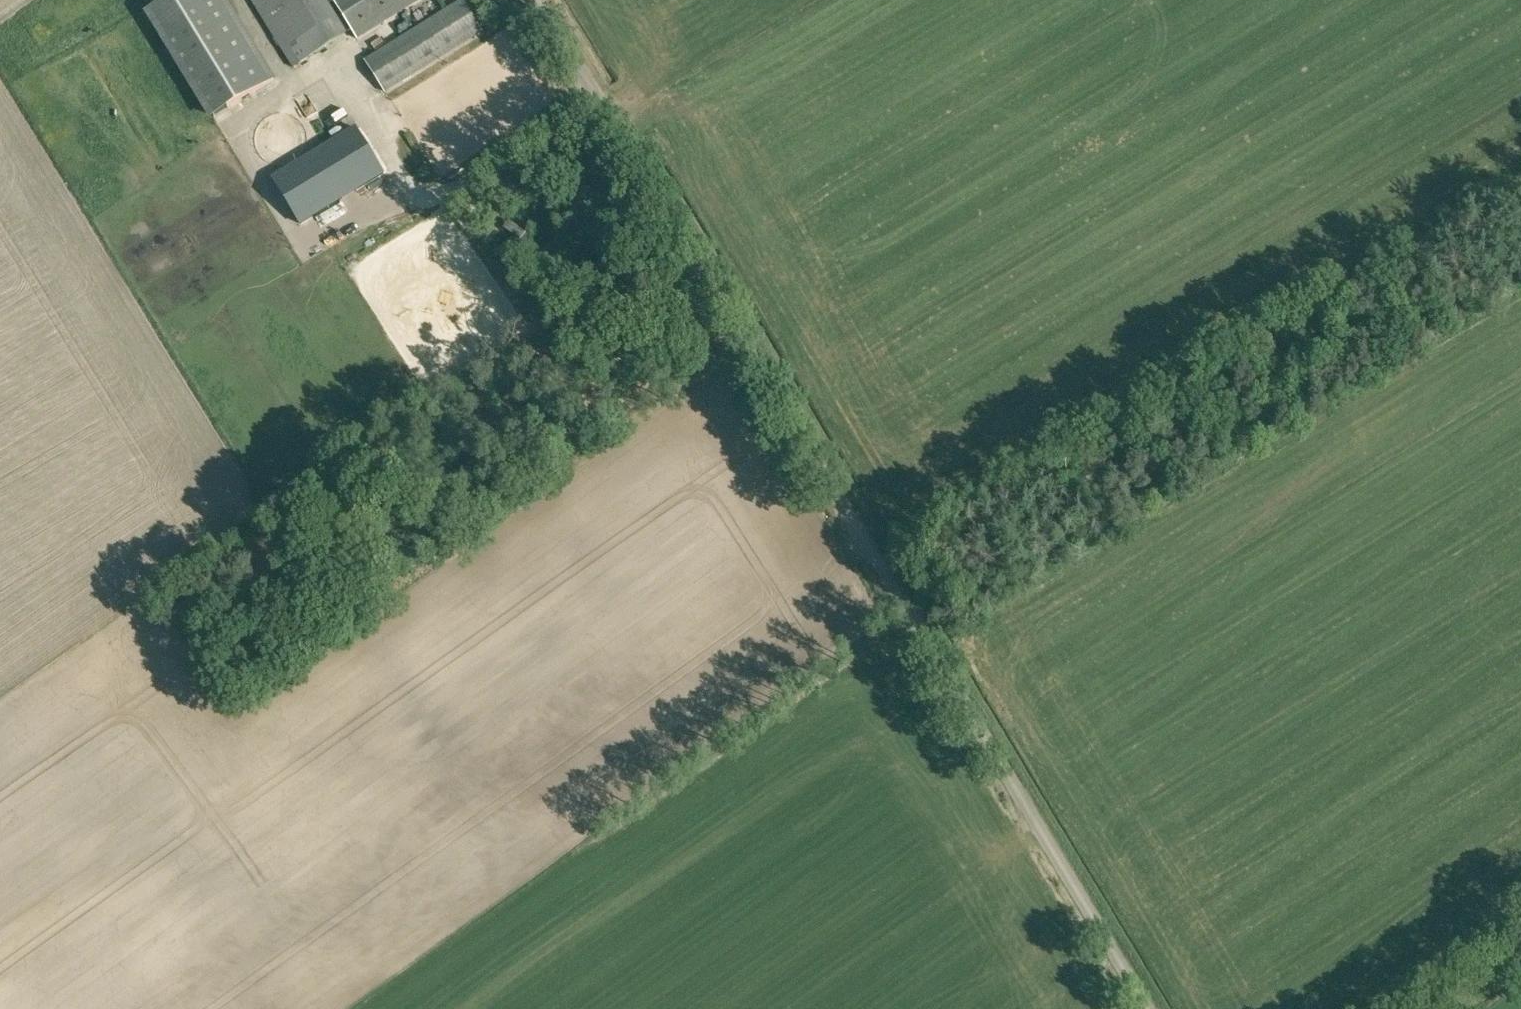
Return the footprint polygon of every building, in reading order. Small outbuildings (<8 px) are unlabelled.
[(274,80),(225,0),(165,0),(149,10),(214,116),(274,80)] [(292,68),(347,34),(326,0),(251,0),(292,68)] [(357,39),(420,0),(333,0),(357,39)] [(483,32),(463,0),(460,0),(364,60),(384,93),(483,32)] [(344,107),(331,83),(304,98),(317,123),(344,107)] [(271,177),(299,222),(382,172),(354,127),(271,177)]
